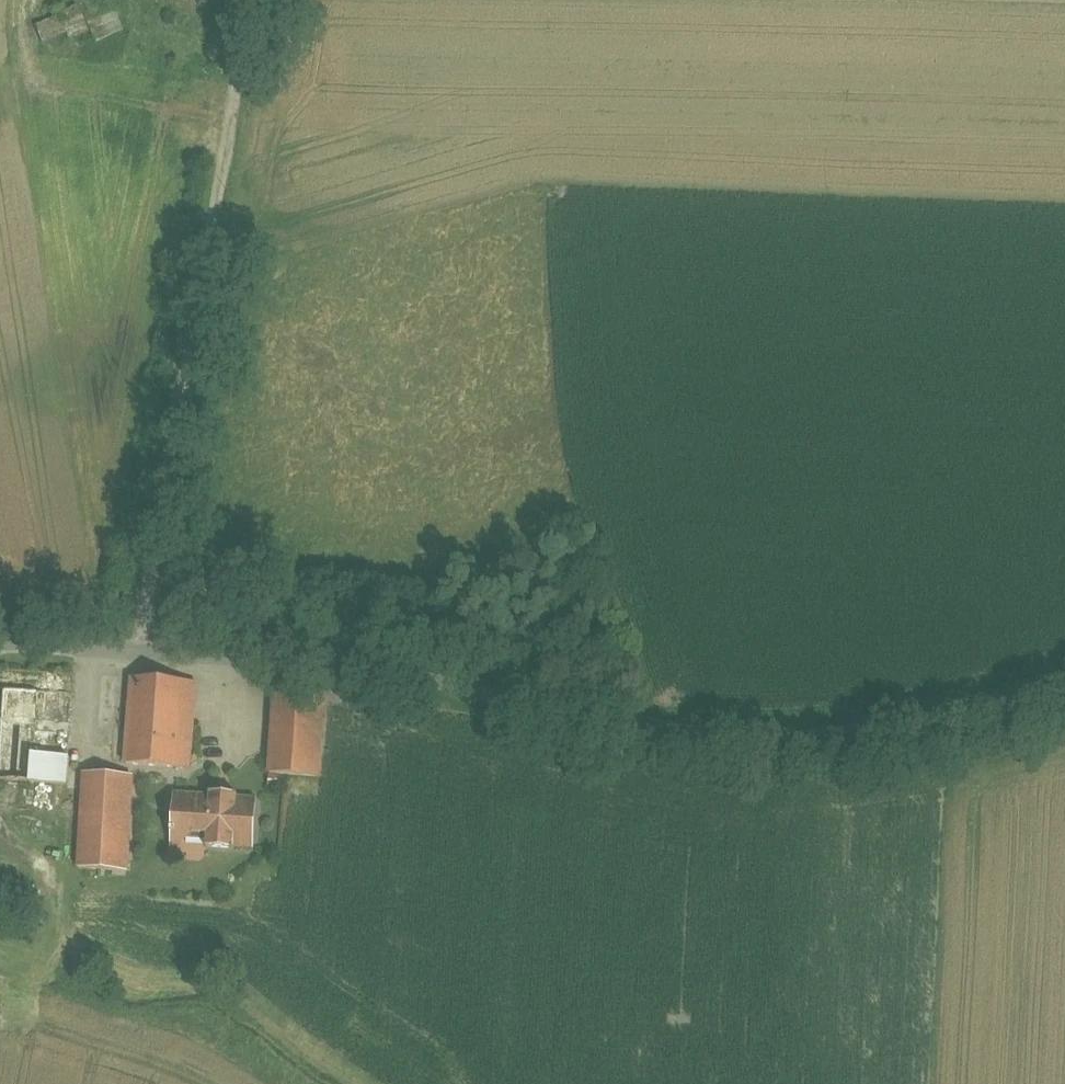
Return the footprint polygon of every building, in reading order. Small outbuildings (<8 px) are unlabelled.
[(37,26),(44,41),(67,31),(69,35),(90,26),(96,41),(124,29),(111,0),(98,0),(37,26)] [(196,682),(133,678),(126,764),(189,768),(196,682)] [(4,689),(0,742),(0,779),(65,784),(72,694),(37,692),(37,691),(4,689)] [(323,698),(275,695),(270,774),(318,777),(323,698)] [(132,776),(84,773),(79,868),(127,871),(132,776)] [(210,795),(174,793),(172,828),(171,828),(171,832),(172,832),(177,838),(184,833),(207,834),(206,848),(234,849),(234,846),(254,848),(257,799),(237,797),(237,794),(210,793),(210,795)]
